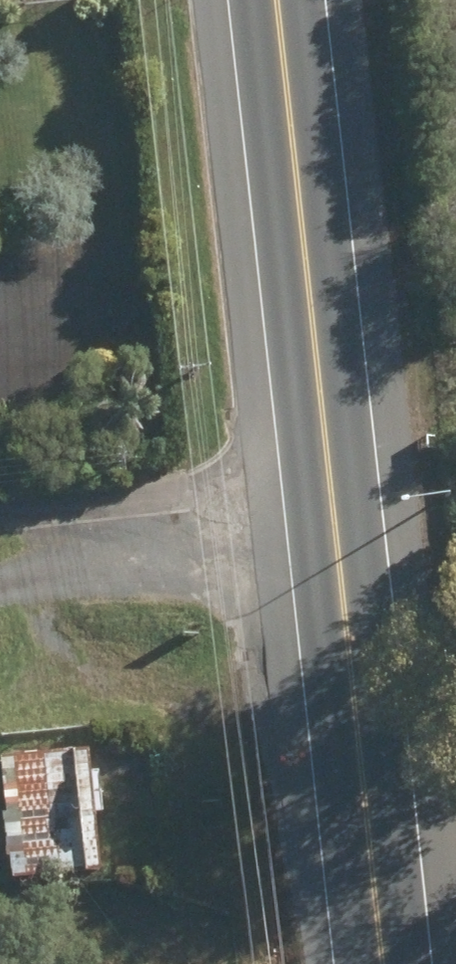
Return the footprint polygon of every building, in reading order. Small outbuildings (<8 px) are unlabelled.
[(10,884),(85,877),(72,754),(0,761),(0,769),(5,816),(0,817),(0,864),(8,864),(10,884)]
